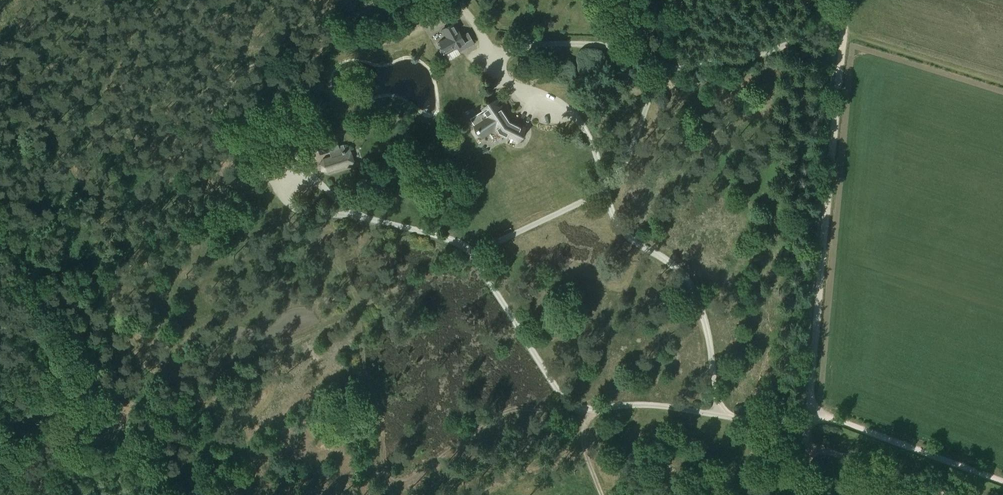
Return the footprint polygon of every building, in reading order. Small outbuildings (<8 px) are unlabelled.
[(449,36),(438,42),(445,53),(449,51),(450,53),(459,48),(460,50),(475,42),(469,32),(463,35),(456,22),(444,28),(449,36)] [(478,112),(470,117),(483,137),(488,133),(490,136),(495,133),(498,137),(506,131),(503,127),(512,121),(502,106),(493,111),(490,106),(479,114),(478,112)] [(360,147),(339,155),(344,169),(365,161),(360,147)]
